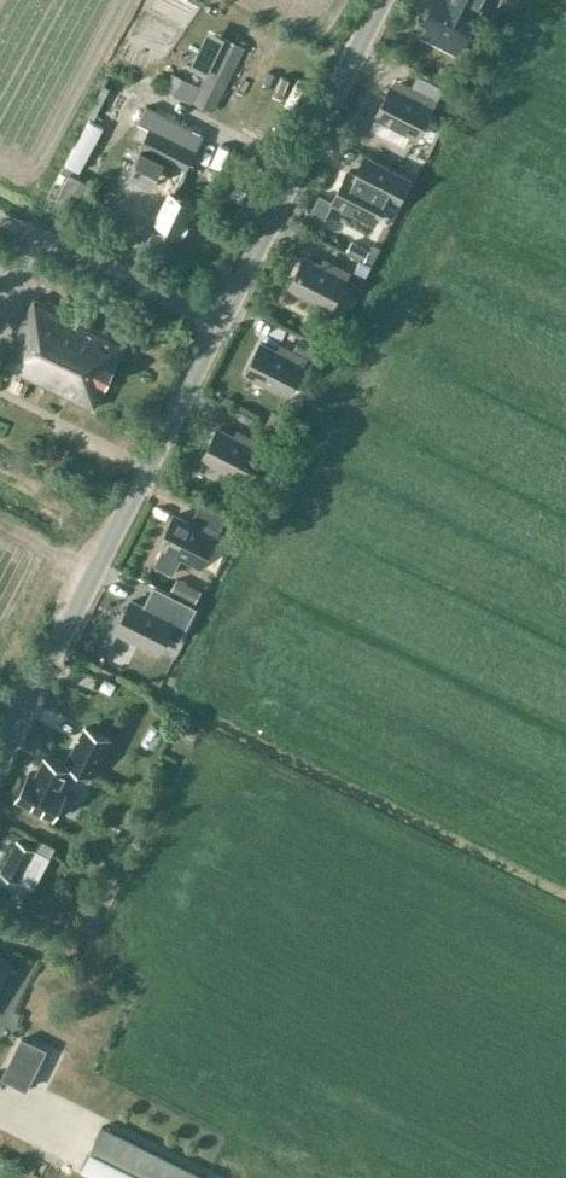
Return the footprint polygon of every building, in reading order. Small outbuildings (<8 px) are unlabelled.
[(424,23),(464,44),(480,13),(479,13),(481,8),(480,8),(484,0),(435,0),(424,23)] [(213,111),(246,46),(225,34),(192,99),(213,111)] [(453,73),(447,83),(458,89),(463,78),(453,73)] [(437,99),(424,93),(421,99),(392,85),(377,116),(418,136),(437,99)] [(179,231),(194,200),(173,190),(202,134),(146,105),(130,138),(143,144),(142,145),(143,146),(129,172),(151,183),(146,190),(152,194),(143,213),(179,231)] [(350,171),(334,201),(375,222),(390,192),(398,196),(403,195),(411,178),(372,159),(362,178),(350,171)] [(92,182),(58,166),(44,194),(78,211),(92,182)] [(368,249),(350,240),(346,249),(364,259),(368,249)] [(335,271),(307,257),(291,287),(332,308),(351,271),(338,265),(335,271)] [(371,265),(357,259),(353,269),(366,276),(371,265)] [(14,342),(6,361),(95,407),(126,341),(34,295),(12,340),(14,342)] [(292,357),(264,343),(248,373),(289,394),(308,357),(295,351),(292,357)] [(286,415),(273,408),(267,421),(280,427),(286,415)] [(252,437),(249,443),(221,429),(206,459),(246,480),(265,443),(252,437)] [(164,546),(156,563),(173,572),(182,555),(201,565),(220,528),(210,523),(206,529),(190,521),(176,514),(160,544),(164,546)] [(177,576),(170,589),(194,602),(201,589),(177,576)] [(163,615),(135,601),(120,631),(160,652),(179,615),(167,609),(163,615)] [(117,682),(106,677),(101,687),(112,692),(117,682)] [(114,740),(88,727),(70,763),(96,776),(114,740)] [(32,774),(19,799),(55,818),(69,793),(63,790),(73,771),(48,757),(38,776),(32,774)] [(17,840),(1,870),(32,887),(48,857),(17,840)] [(11,961),(0,955),(0,981),(11,961)] [(46,1048),(22,1036),(3,1075),(26,1087),(46,1048)] [(103,1177),(204,1177),(205,1175),(102,1124),(81,1167),(103,1177)]
